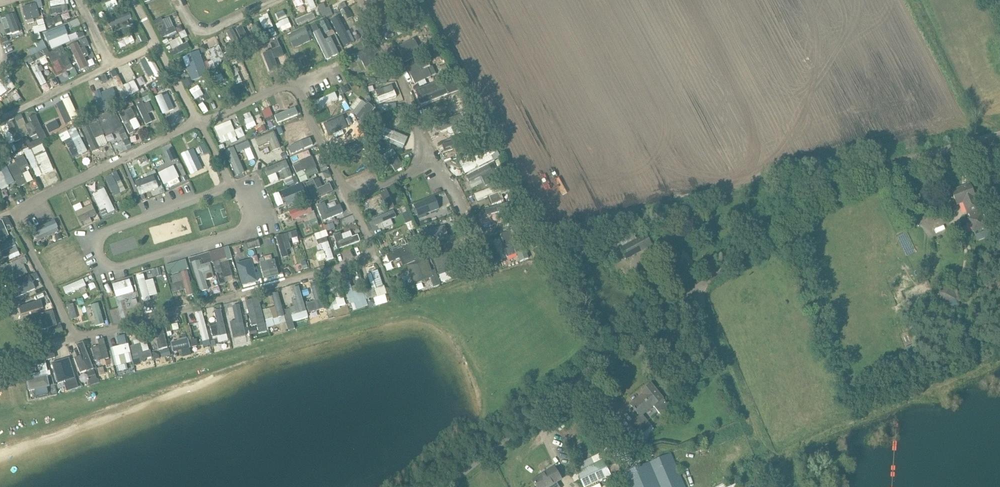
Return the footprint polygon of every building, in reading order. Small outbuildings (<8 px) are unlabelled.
[(26,20),(45,15),(41,0),(36,0),(36,2),(22,6),(26,20)] [(52,14),(67,12),(66,0),(54,0),(51,0),(52,14)] [(309,21),(315,18),(308,0),(303,0),(301,1),(309,21)] [(327,8),(337,5),(336,0),(324,0),(327,8)] [(337,5),(340,15),(349,12),(347,2),(337,5)] [(165,10),(151,16),(155,26),(163,23),(166,29),(160,31),(163,37),(174,33),(165,10)] [(109,23),(113,31),(130,25),(127,16),(109,23)] [(279,26),(282,32),(295,26),(292,20),(279,26)] [(317,21),(311,23),(324,60),(339,54),(332,36),(324,39),(317,21)] [(304,62),(290,32),(275,38),(290,69),(304,62)] [(33,61),(49,55),(43,40),(35,43),(36,47),(29,50),(33,61)] [(406,62),(419,55),(410,40),(397,47),(406,62)] [(71,45),(79,69),(88,67),(79,42),(71,45)] [(212,70),(227,64),(220,44),(208,49),(213,60),(209,62),(212,70)] [(199,50),(188,55),(192,66),(187,68),(188,72),(182,74),(186,84),(189,83),(189,81),(209,73),(199,50)] [(65,54),(49,65),(57,77),(73,67),(65,54)] [(24,61),(9,71),(19,87),(35,77),(24,61)] [(421,61),(407,68),(414,82),(410,85),(420,105),(434,98),(426,82),(431,79),(421,61)] [(32,68),(41,86),(47,83),(37,65),(32,68)] [(249,79),(246,70),(239,72),(237,66),(231,68),(236,84),(249,79)] [(16,89),(7,75),(1,79),(0,78),(0,98),(16,89)] [(125,96),(132,94),(129,85),(122,87),(125,96)] [(397,97),(394,90),(386,93),(384,88),(375,91),(380,103),(397,97)] [(102,92),(103,103),(115,101),(113,90),(102,92)] [(136,101),(146,125),(160,119),(150,95),(136,101)] [(281,100),(289,115),(295,112),(288,97),(281,100)] [(119,114),(129,133),(142,127),(131,107),(119,114)] [(342,113),(351,130),(360,125),(351,108),(342,113)] [(105,137),(123,127),(114,111),(81,129),(93,151),(108,143),(105,137)] [(71,158),(87,151),(75,124),(59,131),(71,158)] [(248,138),(253,150),(275,141),(271,129),(248,138)] [(344,129),(334,133),(335,137),(345,133),(344,129)] [(292,162),(315,152),(310,139),(287,148),(292,162)] [(441,144),(447,161),(463,156),(457,139),(441,144)] [(187,144),(181,147),(192,174),(206,168),(201,157),(194,160),(187,144)] [(394,156),(397,154),(393,148),(378,158),(382,164),(389,159),(396,171),(404,166),(402,163),(399,165),(394,156)] [(282,150),(263,158),(266,165),(285,156),(282,150)] [(286,184),(319,173),(313,157),(274,170),(277,181),(284,178),(286,184)] [(0,182),(5,179),(9,186),(15,183),(6,166),(0,169),(0,182)] [(466,175),(469,182),(486,176),(484,169),(466,175)] [(116,171),(105,176),(110,186),(121,181),(116,171)] [(333,191),(330,183),(318,188),(314,179),(306,183),(314,200),(333,191)] [(970,219),(969,219),(973,232),(985,227),(969,185),(952,192),(957,204),(964,202),(970,219)] [(390,187),(381,191),(387,208),(396,204),(390,187)] [(304,188),(296,190),(295,188),(283,191),(286,203),(307,197),(304,188)] [(366,198),(369,206),(374,204),(371,196),(366,198)] [(196,233),(228,224),(226,215),(207,220),(205,213),(202,214),(200,205),(180,210),(184,225),(186,224),(187,228),(195,226),(196,233)] [(304,207),(290,209),(292,219),(305,217),(304,207)] [(485,220),(499,218),(498,207),(484,208),(485,220)] [(208,219),(224,214),(222,209),(206,214),(208,219)] [(375,226),(383,223),(384,228),(394,225),(392,218),(397,217),(395,211),(372,217),(375,226)] [(0,220),(0,240),(10,236),(7,230),(13,228),(8,217),(0,220)] [(418,230),(424,240),(433,235),(436,240),(447,233),(438,218),(418,230)] [(55,221),(33,231),(36,238),(43,235),(45,238),(59,231),(57,228),(58,228),(55,221)] [(391,246),(413,237),(410,230),(415,228),(412,222),(386,234),(391,246)] [(319,262),(334,258),(326,231),(303,238),(305,243),(315,241),(317,246),(322,245),(323,250),(316,252),(319,262)] [(501,236),(507,256),(518,253),(520,260),(523,259),(522,254),(524,253),(517,231),(501,236)] [(627,260),(653,247),(647,235),(621,247),(627,260)] [(19,252),(14,239),(0,245),(0,259),(1,260),(19,252)] [(391,268),(418,257),(413,244),(385,256),(391,268)] [(229,246),(190,256),(199,292),(208,289),(206,279),(216,276),(218,284),(234,280),(229,259),(232,258),(229,246)] [(58,265),(61,272),(68,269),(70,274),(87,266),(82,254),(58,265)] [(25,264),(28,263),(26,257),(2,265),(8,281),(29,274),(25,264)] [(408,267),(414,284),(431,278),(434,286),(441,284),(438,275),(450,271),(445,257),(432,262),(430,259),(408,267)] [(173,292),(185,289),(187,295),(193,293),(185,259),(166,264),(168,275),(171,274),(173,283),(171,283),(173,292)] [(344,284),(352,311),(369,306),(367,300),(386,294),(379,270),(368,273),(372,288),(361,292),(357,280),(344,284)] [(38,288),(35,281),(39,279),(36,272),(10,284),(16,298),(38,288)] [(141,304),(153,300),(146,279),(134,282),(141,304)] [(311,302),(322,300),(317,280),(310,282),(312,289),(308,290),(311,302)] [(136,315),(130,283),(115,286),(121,318),(136,315)] [(325,306),(327,311),(345,306),(340,284),(328,287),(332,304),(325,306)] [(935,291),(941,307),(958,300),(952,284),(935,291)] [(293,321),(308,317),(300,285),(293,287),(293,288),(294,293),(293,307),(285,309),(285,317),(279,292),(272,293),(272,294),(275,306),(270,307),(273,318),(265,320),(259,297),(245,300),(251,324),(258,325),(260,333),(267,331),(267,327),(287,322),(288,330),(295,328),(293,321)] [(12,308),(15,318),(44,309),(41,299),(12,308)] [(216,322),(210,323),(213,337),(227,333),(220,306),(213,308),(216,322)] [(39,330),(55,325),(51,311),(34,315),(39,330)] [(204,311),(197,312),(202,346),(209,345),(204,311)] [(155,330),(163,357),(171,355),(162,328),(155,330)] [(111,353),(114,365),(124,362),(123,358),(131,356),(125,334),(116,337),(120,350),(111,353)] [(183,356),(192,354),(188,337),(171,341),(174,352),(181,350),(183,356)] [(95,361),(109,357),(104,338),(98,340),(99,344),(91,346),(95,361)] [(77,344),(80,355),(74,357),(80,373),(93,369),(84,341),(77,344)] [(141,359),(151,358),(149,343),(132,344),(134,368),(142,367),(141,359)] [(915,355),(910,357),(914,365),(919,362),(915,355)] [(52,362),(59,383),(75,378),(69,357),(52,362)] [(46,363),(37,365),(39,372),(27,375),(30,390),(50,386),(46,363)] [(88,375),(89,384),(98,382),(97,373),(88,375)] [(642,392),(644,394),(631,405),(634,409),(634,410),(635,412),(636,411),(640,416),(630,424),(640,436),(652,427),(643,415),(653,406),(663,418),(672,411),(651,384),(642,392)] [(606,458),(610,467),(612,472),(614,477),(618,476),(623,486),(684,486),(670,454),(625,473),(620,462),(617,464),(613,455),(606,458)] [(570,473),(575,482),(580,479),(581,481),(582,483),(584,486),(586,486),(602,479),(600,474),(608,470),(603,459),(577,472),(576,470),(570,473)] [(533,481),(537,486),(559,486),(557,482),(561,480),(559,477),(554,468),(533,481)]
